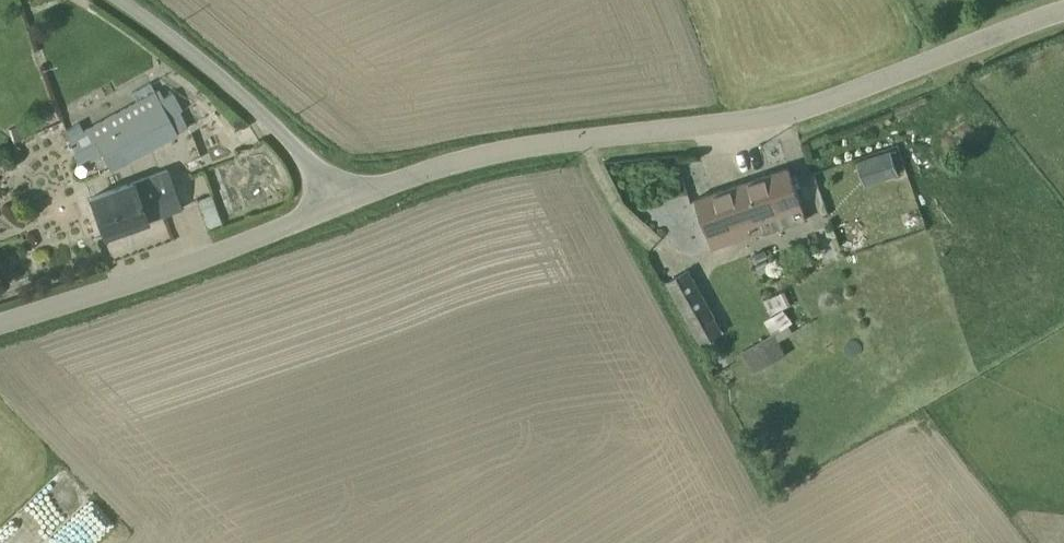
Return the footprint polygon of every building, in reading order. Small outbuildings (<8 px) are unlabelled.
[(176,133),(187,127),(179,112),(182,110),(172,93),(162,98),(158,90),(81,131),(77,124),(65,131),(63,132),(68,141),(77,163),(87,157),(89,160),(101,155),(105,162),(118,155),(123,165),(177,136),(176,133)] [(856,160),(865,184),(898,173),(897,171),(902,170),(895,149),(890,151),(889,149),(856,160)] [(787,167),(695,198),(712,248),(804,219),(805,218),(787,167)] [(165,170),(89,197),(103,236),(179,209),(165,170)] [(195,200),(206,228),(221,223),(211,195),(195,200)] [(721,330),(688,268),(665,280),(700,342),(721,330)] [(782,288),(763,299),(770,313),(790,303),(782,288)] [(740,350),(753,371),(785,353),(777,338),(792,330),(787,323),(791,320),(785,311),(783,309),(782,308),(764,319),(771,332),(740,350)] [(47,502),(41,493),(32,500),(48,522),(58,515),(62,520),(89,500),(71,475),(55,487),(59,493),(47,502)] [(112,526),(95,508),(59,542),(95,542),(112,526)]
